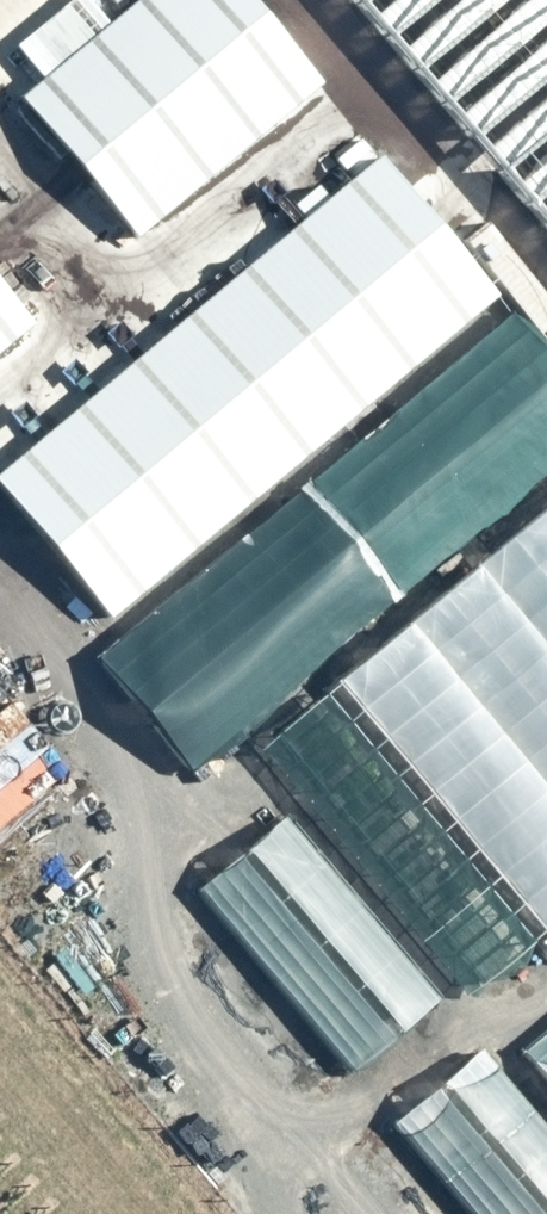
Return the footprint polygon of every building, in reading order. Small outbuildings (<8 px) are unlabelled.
[(14,98),(132,238),(318,83),(248,0),(131,0),(14,98)] [(546,224),(546,0),(356,0),(546,224)] [(0,469),(0,493),(103,618),(495,296),(381,157),(0,469)] [(35,323),(0,281),(0,352),(35,323)] [(89,658),(183,771),(546,469),(546,364),(505,313),(89,658)] [(253,749),(462,995),(537,932),(546,944),(546,500),(253,749)] [(0,744),(0,820),(61,768),(23,724),(0,744)] [(282,817),(196,889),(348,1069),(434,997),(282,817)] [(519,1049),(546,1083),(546,1025),(519,1049)] [(388,1122),(467,1213),(546,1213),(546,1129),(477,1047),(388,1122)]
